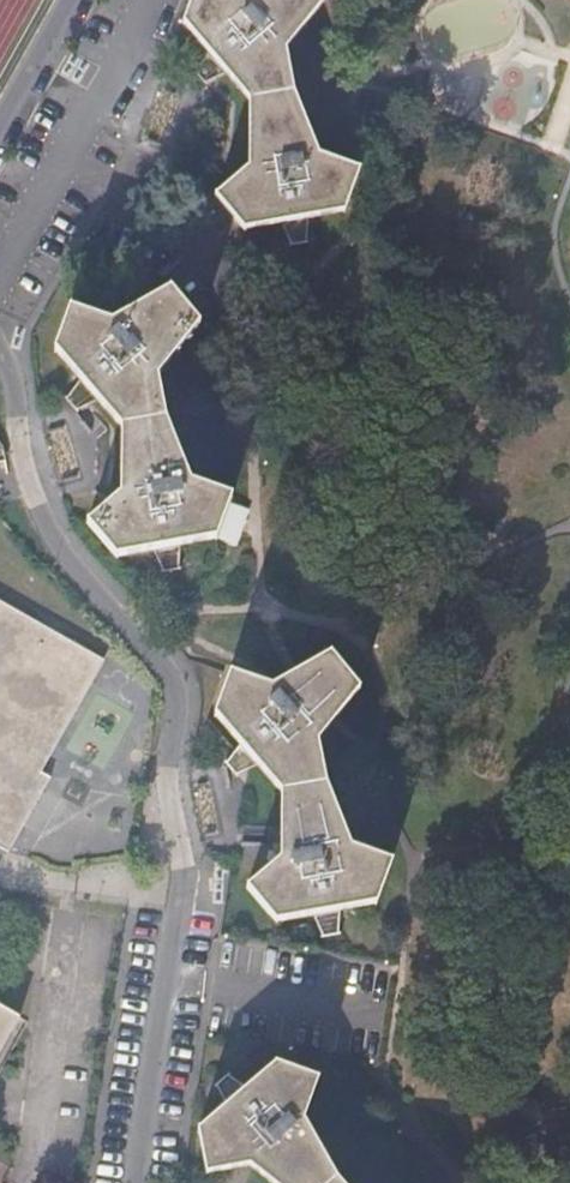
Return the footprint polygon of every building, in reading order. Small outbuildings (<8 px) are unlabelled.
[(252,103),(253,104),(252,172),(218,201),(251,234),(285,227),(296,249),(314,246),(314,223),(352,216),(365,174),(322,157),(298,97),(297,96),(289,53),(333,0),(197,0),(186,29),(212,55),(197,73),(208,85),(228,77),(252,103)] [(97,402),(122,432),(121,499),(87,526),(121,562),(155,556),(165,576),(182,573),(182,550),(220,543),(233,501),(192,486),(167,426),(167,425),(159,379),(200,325),(171,292),(113,324),(73,309),(56,353),(80,381),(67,399),(79,413),(97,402)] [(9,463),(7,454),(0,456),(0,466),(9,463)] [(0,605),(0,849),(12,856),(54,782),(44,776),(107,665),(0,605)] [(316,742),(358,688),(330,654),(268,691),(230,676),(215,719),(238,747),(225,766),(236,777),(255,766),(280,796),(281,863),(247,891),(280,926),(313,916),(325,937),(341,934),(341,911),(378,904),(392,861),(349,847),(324,784),(316,742)] [(24,1016),(0,1002),(0,1057),(24,1016)] [(271,1182),(340,1182),(338,1181),(337,1180),(305,1122),(318,1081),(276,1065),(250,1089),(230,1076),(218,1086),(228,1108),(199,1133),(207,1175),(252,1167),(271,1182)]
